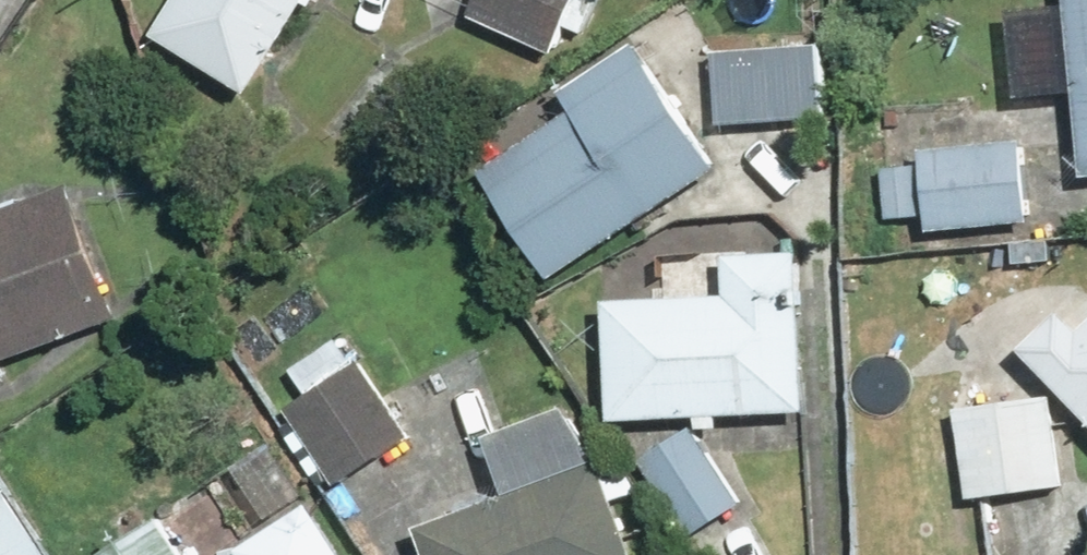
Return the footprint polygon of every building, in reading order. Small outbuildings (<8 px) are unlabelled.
[(163,38),(262,99),(322,0),(187,0),(163,38)] [(1077,18),(1023,21),(1026,68),(1083,64),(1086,120),(1086,0),(1076,0),(1077,18)] [(727,177),(644,43),(566,92),(585,122),(500,175),(565,278),(727,177)] [(825,43),(720,54),(727,123),(833,112),(825,43)] [(1032,134),(924,146),(934,237),(1043,224),(1032,134)] [(18,390),(8,360),(130,317),(85,189),(0,219),(0,396),(18,390)] [(623,299),(618,414),(813,421),(819,262),(739,259),(738,303),(623,299)] [(1080,314),(1036,359),(1086,410),(1086,320),(1080,314)] [(378,359),(296,406),(345,490),(426,443),(378,359)] [(1062,401),(966,403),(969,495),(1064,493),(1062,401)] [(580,409),(498,449),(520,496),(423,542),(429,554),(650,554),(580,409)] [(698,426),(645,461),(698,541),(751,507),(698,426)] [(12,493),(0,500),(0,554),(53,554),(12,493)] [(320,510),(252,554),(351,554),(320,510)] [(100,554),(191,554),(165,514),(100,554)]
